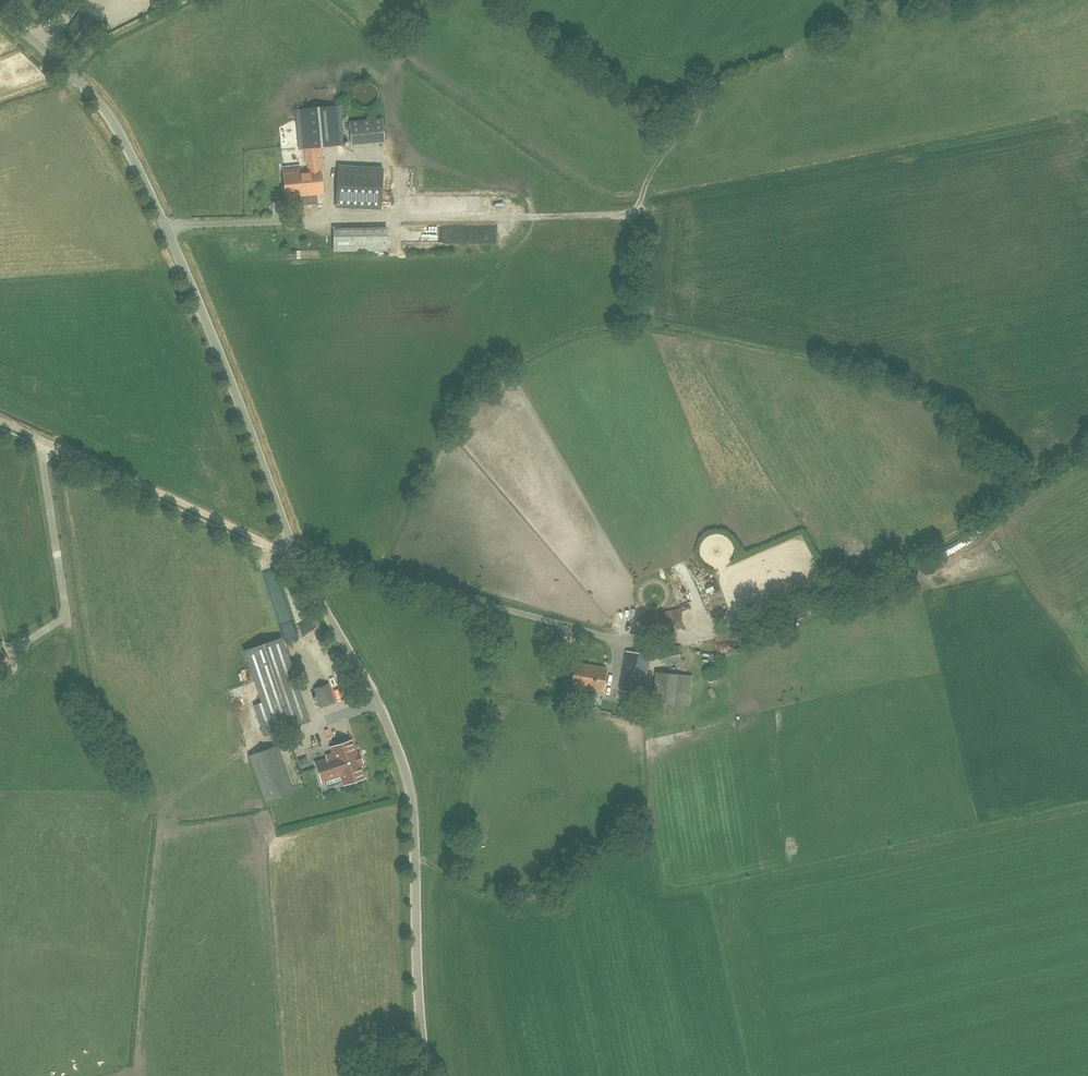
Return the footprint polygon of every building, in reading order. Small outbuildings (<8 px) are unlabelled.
[(92,13),(118,18),(122,0),(121,0),(94,0),(92,13)] [(80,54),(99,26),(79,13),(60,40),(80,54)] [(360,85),(355,100),(370,105),(375,90),(360,85)] [(321,148),(344,146),(340,106),(296,110),(299,150),(305,149),(307,164),(308,164),(308,172),(283,174),(285,198),(322,195),(320,170),(319,163),(322,162),(321,148)] [(382,118),(349,121),(351,145),(385,142),(382,118)] [(381,210),(382,182),(337,179),(336,208),(381,210)] [(386,230),(332,230),(332,252),(385,253),(386,230)] [(687,563),(677,568),(680,573),(690,569),(687,563)] [(669,602),(671,610),(640,618),(645,637),(675,630),(684,628),(678,599),(669,602)] [(687,626),(700,622),(696,609),(683,613),(687,626)] [(733,611),(725,613),(729,627),(737,624),(733,611)] [(715,629),(726,623),(724,618),(712,624),(715,629)] [(280,639),(243,652),(261,704),(253,707),(264,737),(309,721),(280,639)] [(665,668),(683,665),(679,645),(662,648),(665,668)] [(1,648),(0,648),(0,670),(10,663),(1,648)] [(643,694),(650,655),(627,651),(620,690),(643,694)] [(590,683),(593,667),(575,663),(571,687),(586,690),(588,683),(590,683)] [(588,683),(586,690),(602,693),(606,669),(593,667),(590,683),(588,683)] [(656,672),(653,702),(689,706),(692,677),(656,672)] [(321,708),(336,703),(329,684),(314,689),(321,708)] [(364,778),(359,763),(362,762),(360,754),(357,755),(352,741),(331,748),(334,755),(326,758),(327,760),(316,763),(322,782),(341,776),(344,785),(364,778)] [(265,802),(293,792),(276,747),(249,757),(265,802)]
